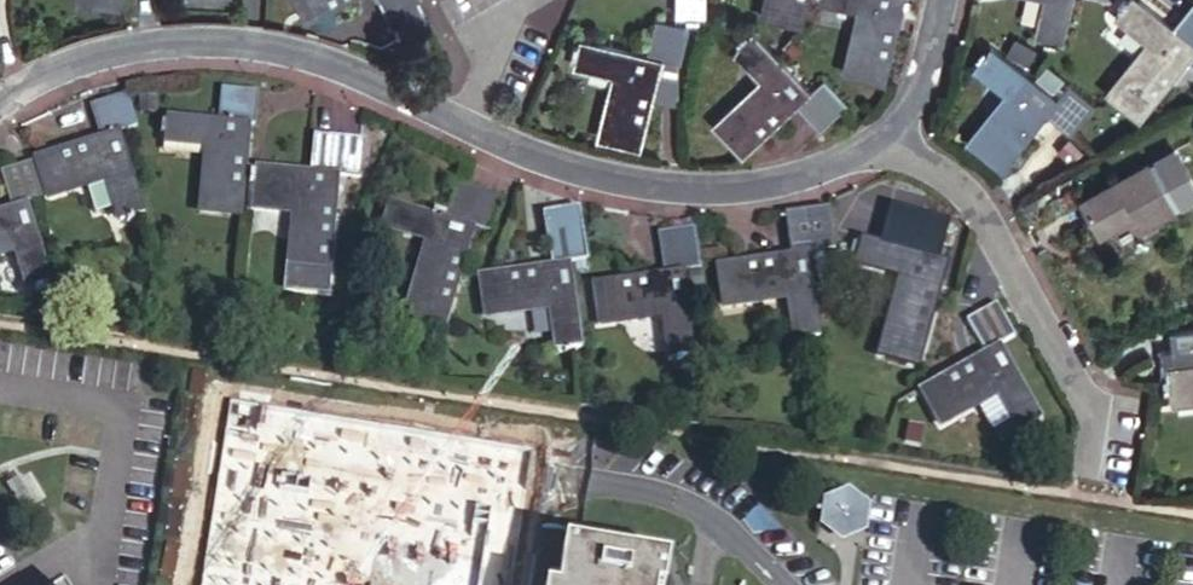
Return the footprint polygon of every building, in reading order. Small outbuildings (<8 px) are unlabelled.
[(305,16),(338,0),(296,0),(305,16)] [(417,0),(378,0),(386,16),(417,0)] [(687,17),(693,18),(693,22),(704,22),(704,17),(711,18),(712,0),(687,0),(687,17)] [(765,17),(808,26),(814,0),(768,0),(765,17)] [(906,0),(825,0),(824,2),(862,10),(849,72),(887,81),(906,0)] [(1063,44),(1074,0),(1046,0),(1037,37),(1046,39),(1045,43),(1055,46),(1056,42),(1063,44)] [(1140,121),(1192,57),(1192,47),(1173,30),(1137,0),(1131,0),(1129,2),(1128,0),(1126,0),(1118,9),(1121,12),(1117,18),(1150,45),(1109,96),(1140,121)] [(1192,47),(1192,5),(1173,30),(1192,47)] [(650,56),(660,59),(682,64),(684,65),(691,30),(659,22),(650,56)] [(712,127),(740,155),(741,155),(743,155),(789,107),(807,89),(748,30),(745,34),(742,31),(734,39),(737,43),(731,47),(761,77),(712,127)] [(598,136),(637,145),(650,96),(660,59),(650,56),(583,40),(582,46),(577,45),(574,56),(579,58),(577,66),(613,75),(598,136)] [(1015,40),(1006,56),(1030,69),(1038,53),(1015,40)] [(1045,111),(1056,98),(991,43),(986,48),(983,46),(974,56),(977,59),(972,66),(1005,93),(966,141),(999,167),(1045,111)] [(660,59),(650,96),(677,103),(682,64),(660,59)] [(807,89),(789,107),(813,131),(840,105),(815,80),(807,89)] [(1056,98),(1045,111),(1071,133),(1095,103),(1070,81),(1056,98)] [(212,119),(245,124),(250,125),(254,89),(217,84),(212,119)] [(98,133),(112,129),(134,123),(124,89),(88,100),(98,133)] [(245,124),(212,119),(162,112),(161,120),(157,119),(155,131),(159,131),(159,137),(200,143),(192,206),(234,212),(245,124)] [(301,169),(333,173),(337,174),(338,167),(342,132),(307,127),(301,169)] [(127,210),(134,207),(112,129),(98,133),(29,154),(41,193),(96,176),(108,216),(116,213),(118,218),(129,215),(127,210)] [(362,134),(342,132),(338,167),(358,169),(362,134)] [(1142,223),(1176,203),(1150,158),(1082,196),(1101,230),(1135,210),(1142,223)] [(20,199),(38,194),(27,159),(0,167),(0,188),(4,203),(20,199)] [(280,252),(323,257),(333,173),(301,169),(248,162),(247,171),(244,170),(242,182),(246,183),(245,188),(287,193),(285,209),(280,252)] [(439,214),(469,223),(484,227),(495,193),(448,178),(439,214)] [(287,193),(245,188),(244,205),(285,209),(287,193)] [(396,310),(437,324),(452,275),(440,272),(445,256),(457,260),(469,223),(439,214),(436,213),(437,208),(426,204),(424,209),(383,197),(376,222),(418,235),(396,310)] [(5,248),(17,289),(24,288),(25,292),(35,290),(34,285),(42,283),(20,199),(4,203),(0,204),(0,212),(2,217),(0,218),(0,249),(5,248)] [(779,217),(779,219),(816,214),(820,246),(820,248),(833,247),(827,209),(779,217)] [(783,252),(799,249),(820,246),(816,214),(779,219),(783,252)] [(891,245),(927,257),(937,225),(901,214),(891,245)] [(546,261),(564,259),(581,258),(577,220),(542,224),(546,261)] [(656,267),(676,265),(694,262),(689,222),(652,226),(656,267)] [(870,351),(909,364),(929,301),(917,297),(922,282),(934,286),(942,261),(927,257),(891,245),(856,234),(854,240),(848,238),(844,248),(850,251),(848,258),(894,273),(870,351)] [(799,249),(783,252),(712,261),(716,302),(779,295),(785,336),(792,335),(793,340),(804,338),(804,334),(811,332),(799,249)] [(276,285),(319,291),(323,257),(280,252),(276,285)] [(440,272),(452,275),(457,260),(445,256),(440,272)] [(564,259),(546,261),(473,270),(477,310),(541,304),(546,345),(553,344),(554,349),(565,347),(565,342),(572,341),(564,259)] [(679,350),(686,349),(676,265),(656,267),(586,274),(591,314),(655,308),(660,351),(668,350),(668,356),(679,355),(679,350)] [(934,286),(922,282),(917,297),(929,301),(934,286)] [(976,353),(992,345),(1006,337),(989,304),(988,304),(958,320),(976,353)] [(1155,365),(1158,364),(1192,362),(1189,327),(1166,328),(1167,344),(1154,345),(1155,365)] [(1024,421),(1029,418),(992,345),(976,353),(914,385),(933,422),(988,394),(1007,429),(1014,426),(1016,431),(1026,425),(1024,421)] [(1192,362),(1158,364),(1159,376),(1153,376),(1154,389),(1161,388),(1161,394),(1192,392),(1192,362)] [(1161,394),(1162,405),(1192,403),(1192,392),(1161,394)] [(847,488),(822,498),(820,525),(840,541),(865,532),(868,505),(847,488)] [(663,552),(560,536),(552,584),(540,582),(540,584),(659,584),(663,552)]
